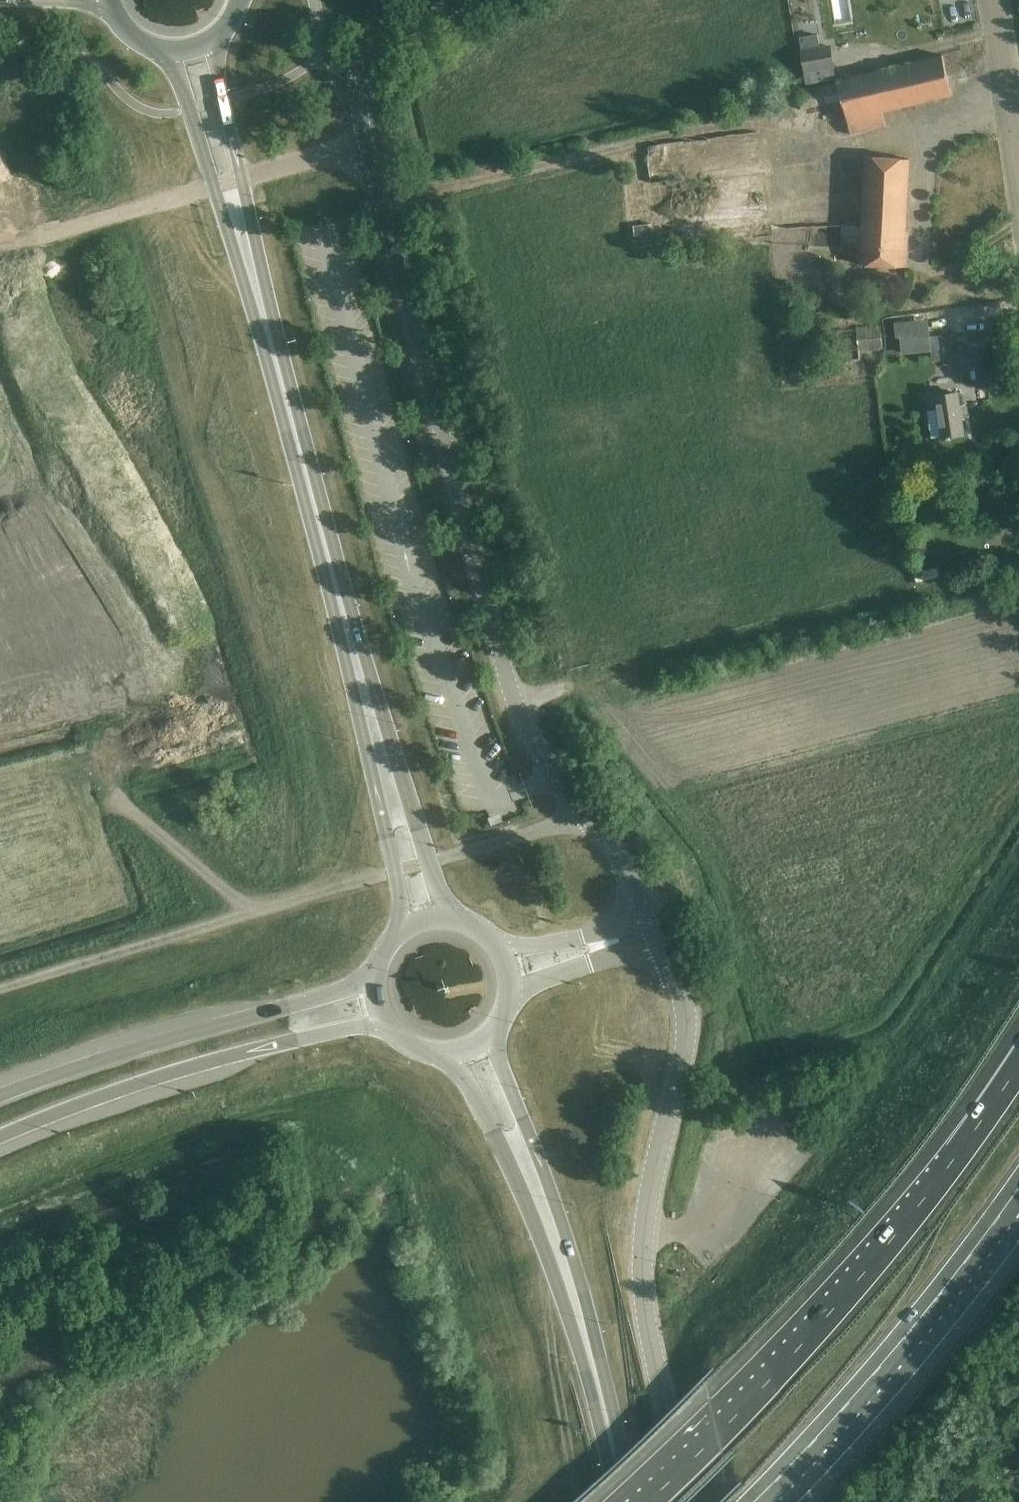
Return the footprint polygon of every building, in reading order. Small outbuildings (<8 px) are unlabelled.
[(806,18),(809,14),(809,8),(804,5),(798,7),(795,11),(796,16),(800,19),(806,18)] [(831,44),(800,49),(806,80),(828,76),(827,69),(835,68),(831,44)] [(852,135),(867,131),(887,126),(883,111),(953,94),(943,55),(838,80),(852,135)] [(834,86),(798,94),(801,109),(837,101),(834,86)] [(859,264),(887,265),(907,266),(908,246),(907,246),(911,159),(867,157),(862,244),(860,243),(859,264)] [(765,178),(648,192),(652,231),(769,218),(765,178)] [(859,347),(837,349),(838,360),(860,359),(860,351),(883,349),(881,325),(858,327),(859,347)] [(894,342),(914,344),(915,330),(896,327),(894,342)] [(942,337),(942,335),(929,337),(932,362),(946,360),(944,349),(942,337)] [(942,337),(944,349),(953,349),(952,336),(942,337)] [(960,364),(964,385),(983,382),(979,361),(960,364)] [(944,437),(964,434),(958,392),(937,396),(944,437)] [(906,562),(909,574),(933,568),(930,556),(906,562)]
